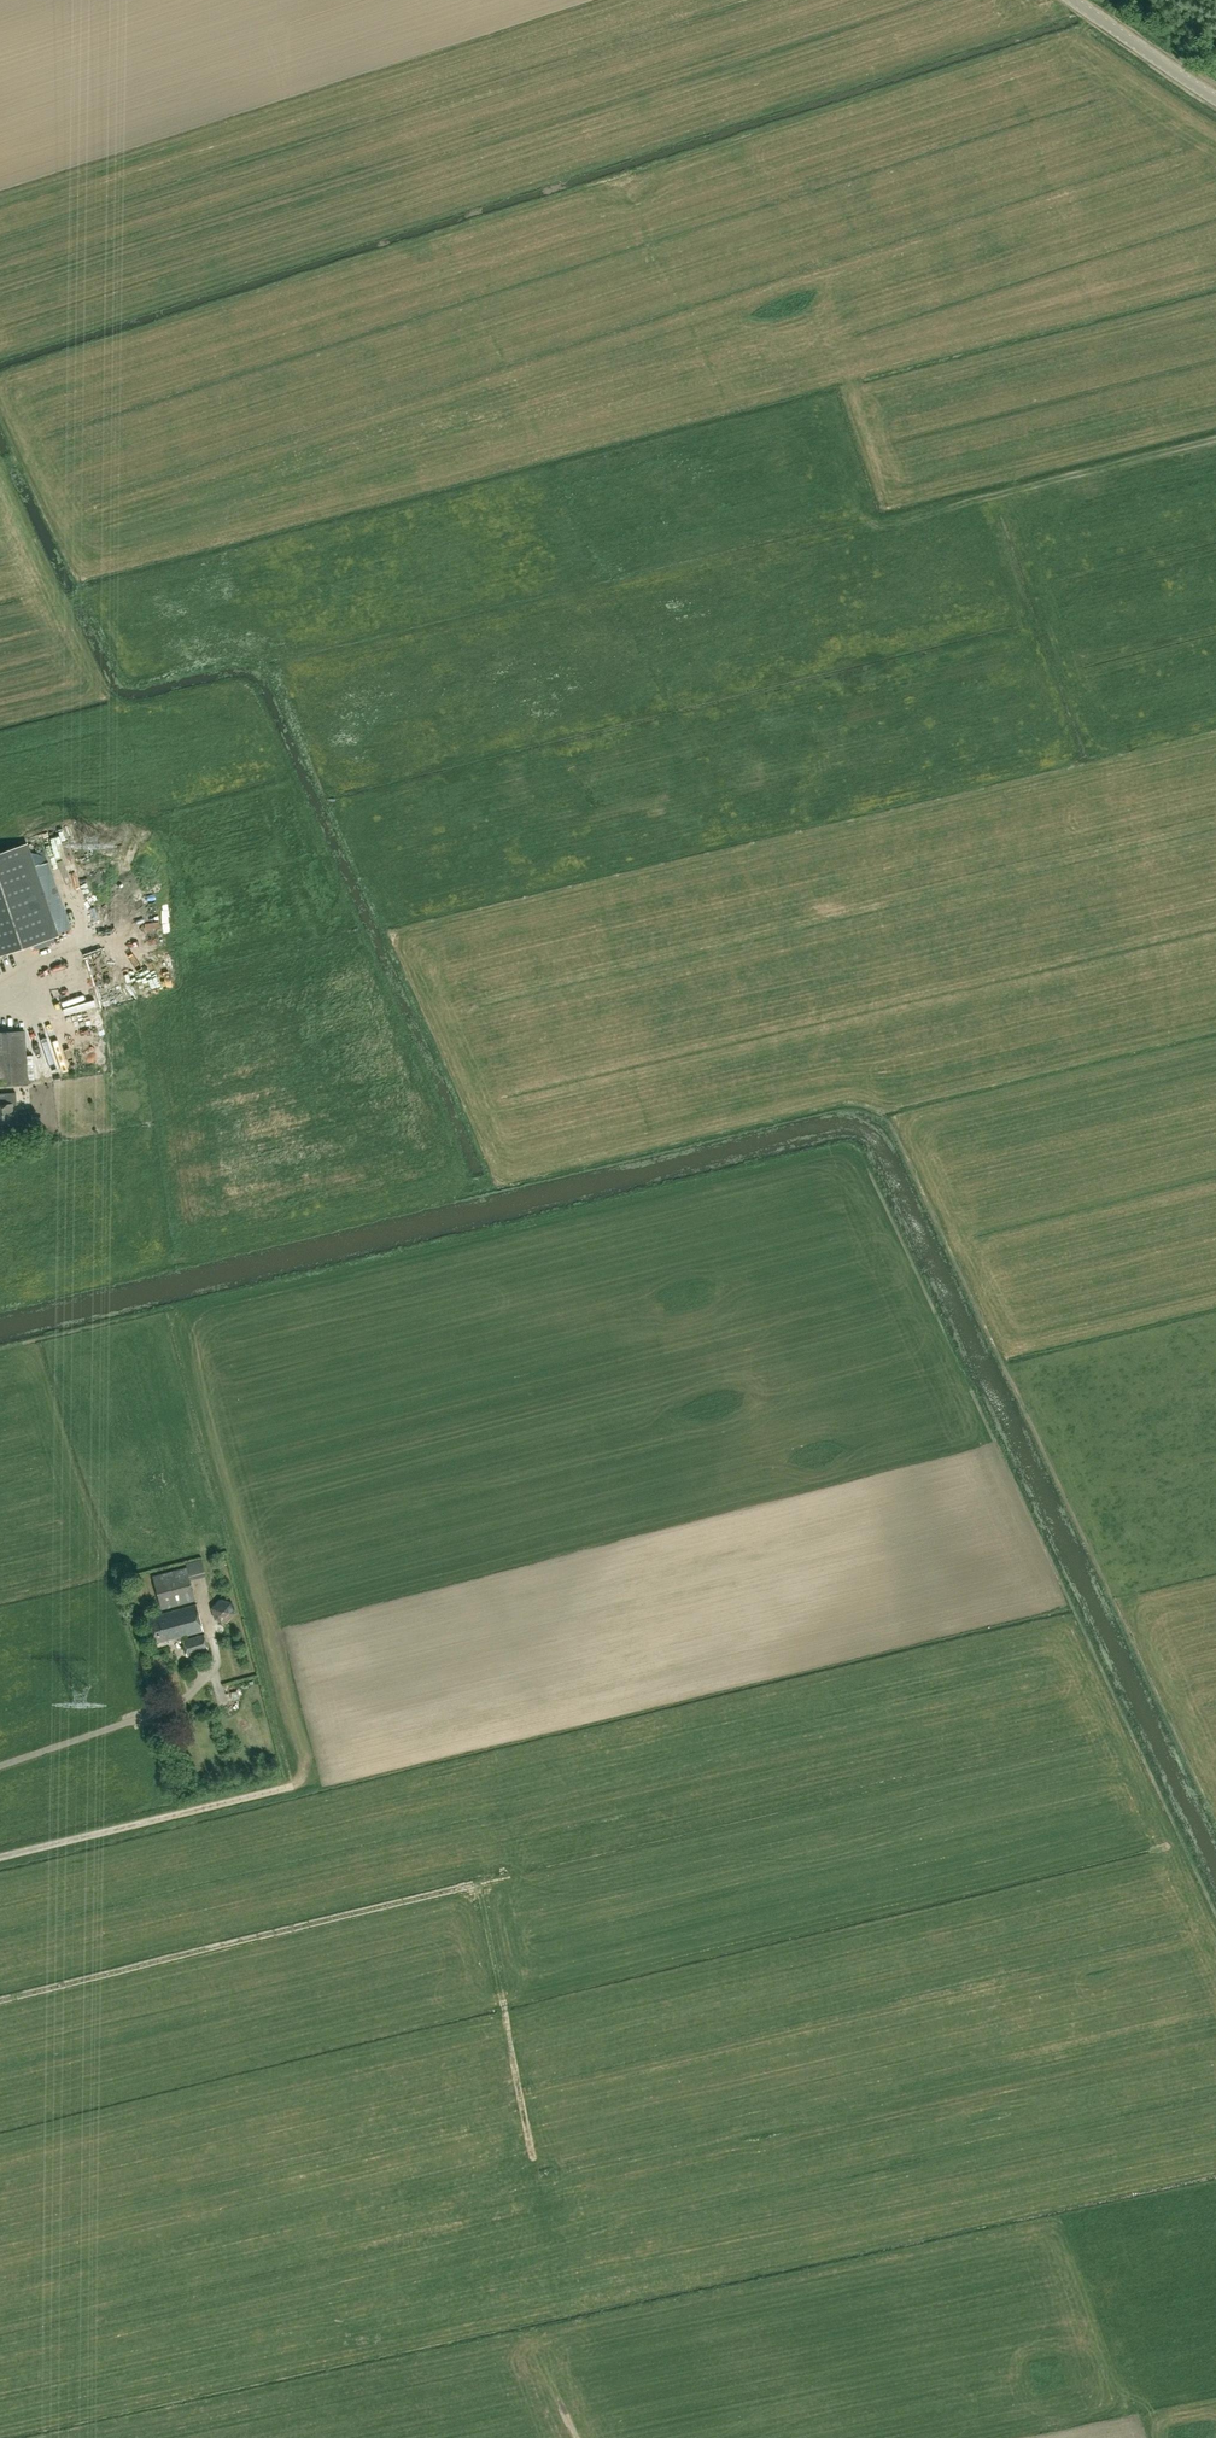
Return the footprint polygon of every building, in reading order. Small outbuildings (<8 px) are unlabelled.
[(0,852),(0,955),(59,936),(28,843),(0,852)] [(59,869),(48,872),(49,878),(61,875),(59,869)] [(86,890),(93,888),(89,873),(81,875),(86,890)] [(89,976),(77,980),(79,985),(91,982),(89,976)] [(34,1055),(27,1055),(25,1030),(0,1032),(0,1085),(28,1083),(28,1080),(35,1080),(34,1055)] [(17,1104),(16,1093),(0,1093),(0,1125),(13,1125),(12,1105),(17,1104)] [(191,1581),(206,1577),(202,1562),(188,1565),(187,1568),(154,1577),(162,1609),(196,1601),(191,1581)] [(224,1615),(242,1613),(240,1594),(222,1596),(224,1615)] [(197,1604),(149,1618),(156,1643),(204,1630),(197,1604)] [(205,1635),(183,1641),(187,1656),(209,1649),(205,1635)] [(246,1713),(255,1709),(252,1701),(243,1705),(246,1713)]
